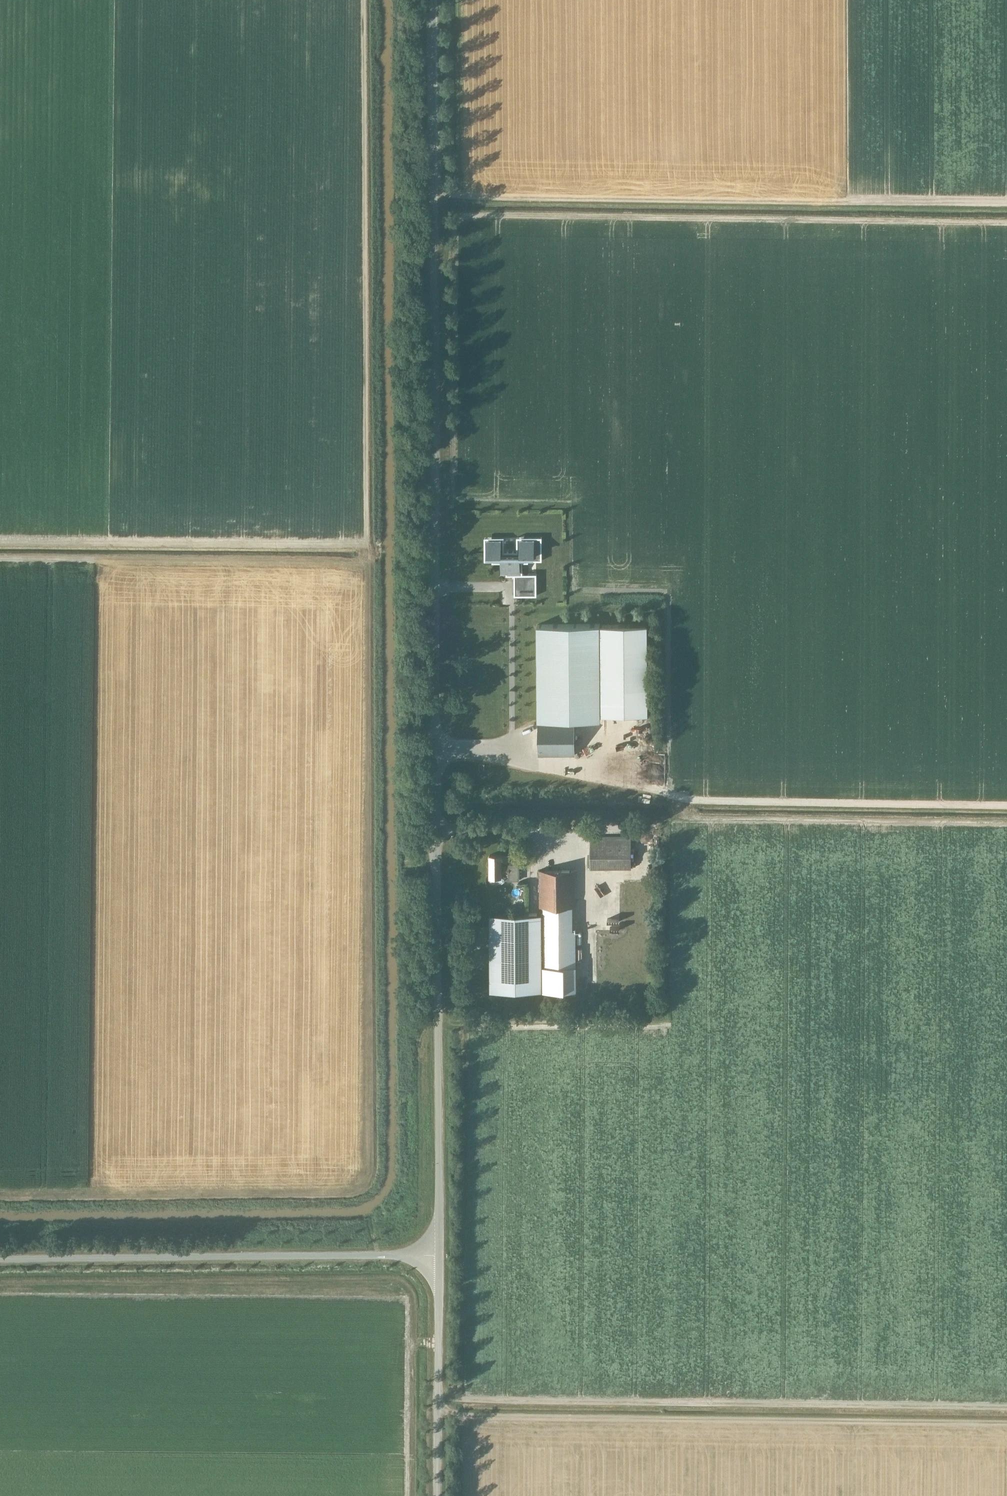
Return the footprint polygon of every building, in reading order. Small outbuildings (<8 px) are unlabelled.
[(504,540),(488,541),(488,556),(492,556),(492,560),(502,560),(503,570),(514,570),(514,595),(537,595),(536,573),(519,574),(518,560),(533,560),(533,540),(517,540),(517,551),(504,551),(504,540)] [(600,625),(601,714),(647,713),(647,624),(600,625)] [(601,714),(600,625),(538,625),(538,720),(547,719),(574,719),(601,719),(601,714)] [(574,719),(547,719),(538,720),(538,755),(574,755),(574,719)] [(590,868),(631,868),(631,835),(590,836),(590,868)] [(509,864),(509,866),(501,866),(501,855),(489,855),(489,877),(501,877),(501,873),(509,873),(509,880),(519,880),(519,864),(509,864)] [(628,895),(628,905),(638,905),(638,893),(642,893),(642,868),(626,868),(626,885),(634,885),(634,895),(628,895)] [(573,930),(572,906),(575,906),(575,870),(539,870),(540,906),(544,906),(544,913),(544,930),(543,930),(543,933),(542,933),(542,990),(560,990),(560,994),(576,994),(576,930),(573,930)] [(544,930),(544,913),(490,914),(491,991),(542,990),(542,933),(543,933),(543,930),(544,930)]
